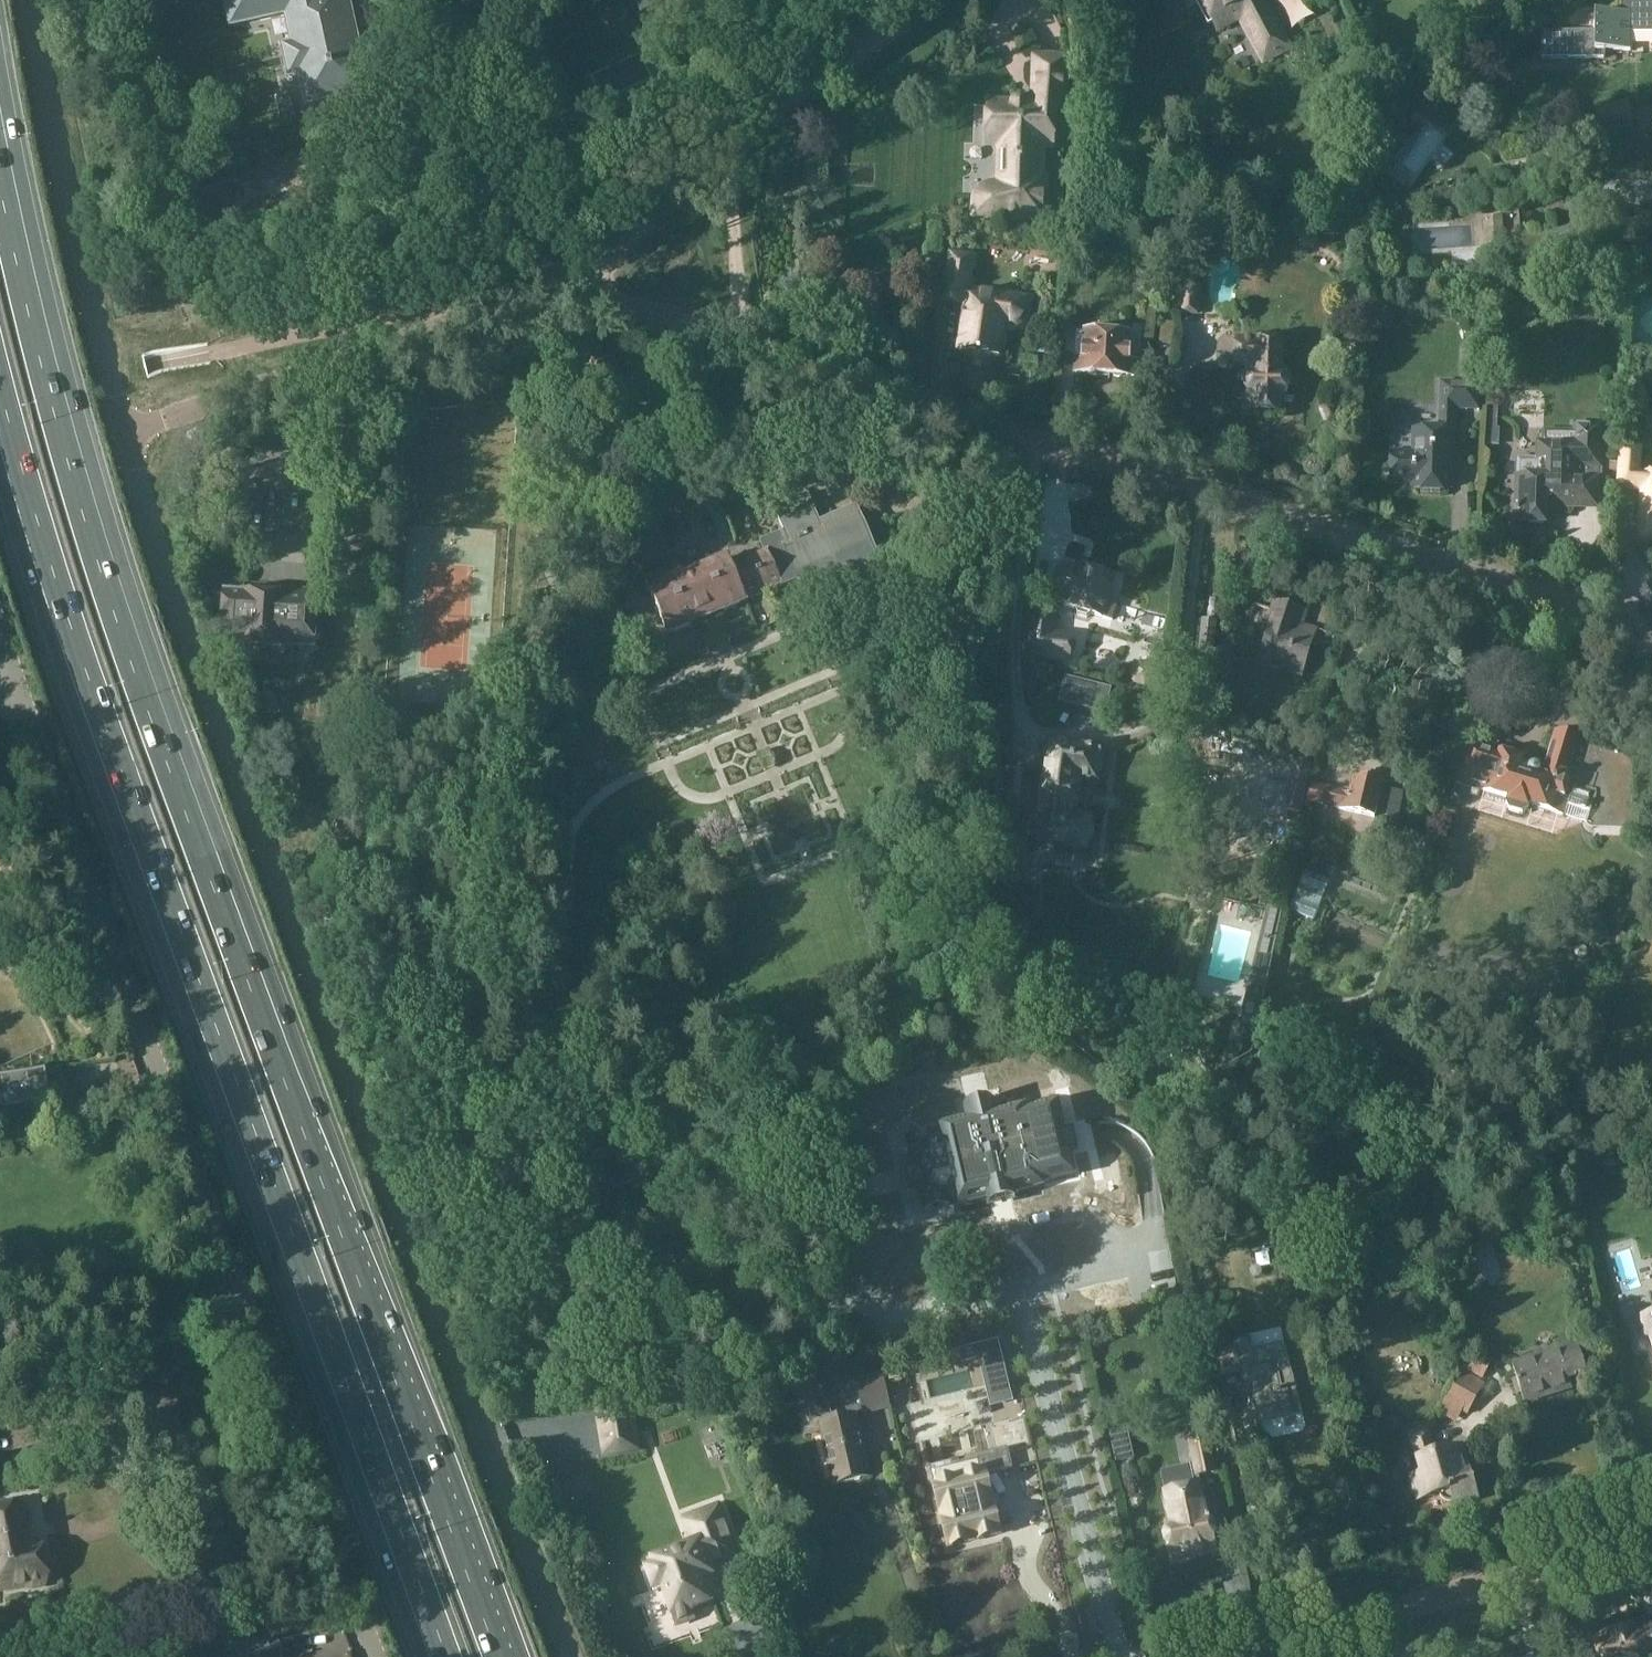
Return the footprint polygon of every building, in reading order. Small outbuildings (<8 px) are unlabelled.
[(297,46),(288,48),(293,70),(302,68),(309,100),(365,87),(357,51),(351,52),(346,31),(352,30),(345,0),(229,0),(233,21),(289,9),(297,46)] [(1188,0),(1192,3),(1197,4),(1203,0),(1205,4),(1202,6),(1205,10),(1208,9),(1215,24),(1238,12),(1264,63),(1290,49),(1264,0),(1188,0)] [(1605,51),(1633,51),(1633,34),(1651,34),(1651,0),(1622,0),(1622,14),(1596,13),(1596,31),(1542,31),(1542,59),(1606,58),(1605,51)] [(1071,58),(1033,57),(1031,101),(989,100),(988,148),(998,148),(997,182),(990,183),(985,185),(981,187),(977,190),(974,195),(971,202),(971,221),(1048,224),(1049,176),(1045,176),(1045,150),(1055,150),(1057,116),(1069,117),(1071,58)] [(1425,115),(1433,109),(1427,101),(1419,106),(1425,115)] [(1636,127),(1630,105),(1593,115),(1599,137),(1636,127)] [(1651,161),(1645,136),(1615,145),(1622,169),(1651,161)] [(1468,169),(1453,174),(1457,187),(1472,182),(1469,170),(1468,169)] [(1483,218),(1485,249),(1505,247),(1503,217),(1483,218)] [(1345,236),(1346,221),(1321,220),(1320,234),(1345,236)] [(977,255),(951,251),(943,302),(964,304),(958,349),(999,355),(1003,330),(1027,332),(1031,296),(972,288),(977,255)] [(1167,309),(1183,310),(1183,292),(1184,287),(1169,286),(1167,309)] [(1182,315),(1199,316),(1200,293),(1183,292),(1183,310),(1182,315)] [(1072,353),(1075,357),(1074,373),(1136,377),(1137,361),(1129,360),(1130,335),(1085,333),(1076,332),(1078,301),(1075,300),(1060,299),(1059,352),(1072,353)] [(1286,399),(1287,373),(1280,372),(1282,342),(1236,340),(1235,366),(1250,366),(1249,396),(1245,395),(1244,406),(1254,406),(1254,412),(1279,413),(1280,411),(1290,411),(1291,399),(1286,399)] [(1468,347),(1468,366),(1481,367),(1481,347),(1468,347)] [(1412,429),(1412,451),(1392,451),(1391,485),(1410,485),(1410,489),(1423,489),(1423,493),(1442,493),(1442,490),(1451,489),(1454,412),(1481,412),(1482,383),(1440,382),(1439,428),(1421,428),(1421,429),(1412,429)] [(1486,404),(1485,428),(1498,429),(1499,405),(1486,404)] [(1516,476),(1517,476),(1516,524),(1545,524),(1545,507),(1598,508),(1598,480),(1600,480),(1601,424),(1573,423),(1573,431),(1542,430),(1542,441),(1536,441),(1536,458),(1516,458),(1516,476)] [(1609,433),(1608,444),(1618,444),(1618,434),(1609,433)] [(1621,445),(1617,490),(1643,491),(1639,542),(1651,542),(1651,475),(1641,475),(1643,447),(1640,447),(1641,443),(1629,441),(1628,445),(1621,445)] [(660,576),(645,582),(660,616),(668,635),(746,603),(745,599),(781,584),(784,589),(800,582),(806,597),(843,581),(844,584),(845,585),(846,586),(847,587),(848,587),(849,587),(851,587),(852,587),(853,587),(855,586),(856,585),(856,584),(857,582),(858,581),(858,580),(858,577),(857,575),(879,566),(856,512),(821,526),(810,498),(778,512),(786,531),(760,542),(765,555),(732,569),(728,559),(684,577),(680,567),(660,576)] [(185,523),(186,511),(174,511),(173,522),(185,523)] [(1063,566),(1052,602),(1077,609),(1078,616),(1087,618),(1091,614),(1113,620),(1118,601),(1108,598),(1114,577),(1076,566),(1075,571),(1063,566)] [(315,646),(315,633),(318,594),(290,593),(289,597),(226,593),(223,641),(302,646),(315,646)] [(1281,611),(1275,609),(1261,656),(1283,663),(1281,671),(1301,677),(1315,630),(1304,626),(1308,612),(1283,605),(1281,611)] [(1058,631),(1060,615),(1028,611),(1024,658),(1071,665),(1075,633),(1058,631)] [(1132,682),(1133,679),(1135,683),(1144,686),(1149,684),(1148,687),(1162,691),(1166,676),(1153,673),(1151,667),(1141,664),(1135,667),(1122,663),(1118,678),(1132,682)] [(1631,765),(1630,763),(1626,759),(1624,758),(1581,744),(1582,740),(1554,732),(1543,768),(1526,763),(1524,758),(1498,750),(1500,744),(1473,736),(1459,784),(1508,799),(1506,805),(1507,805),(1510,812),(1523,815),(1529,812),(1531,806),(1566,817),(1570,804),(1587,809),(1587,824),(1588,827),(1591,830),(1630,831),(1632,775),(1632,768),(1632,767),(1631,765)] [(1034,826),(1032,834),(1035,838),(1035,842),(1088,850),(1089,843),(1093,839),(1095,831),(1091,826),(1092,818),(1076,816),(1081,779),(1097,782),(1098,774),(1103,770),(1104,762),(1100,757),(1101,749),(1049,741),(1048,748),(1044,750),(1043,759),(1046,763),(1037,823),(1034,826)] [(1302,815),(1313,765),(1294,761),(1283,810),(1302,815)] [(1003,798),(1021,801),(1024,772),(1006,771),(1003,798)] [(1313,784),(1309,800),(1339,807),(1338,808),(1376,816),(1384,782),(1355,776),(1351,796),(1343,794),(1344,791),(1313,784)] [(13,816),(7,802),(0,805),(0,821),(13,816)] [(1305,871),(1290,910),(1315,920),(1330,881),(1305,871)] [(1259,1021),(1282,911),(1268,908),(1241,1018),(1259,1021)] [(43,1073),(0,1079),(0,1114),(48,1108),(43,1073)] [(958,1205),(959,1215),(993,1208),(996,1217),(1015,1213),(1012,1203),(1045,1195),(1042,1185),(1075,1178),(1069,1154),(1079,1152),(1074,1124),(1063,1127),(1058,1105),(1026,1112),(1025,1108),(994,1116),(992,1102),(967,1107),(970,1121),(940,1127),(941,1130),(908,1139),(912,1161),(904,1163),(910,1192),(918,1191),(924,1213),(958,1205)] [(1640,1316),(1647,1337),(1650,1336),(1651,1344),(1651,1312),(1640,1316)] [(1001,1337),(960,1347),(963,1361),(981,1357),(992,1404),(1015,1399),(1001,1337)] [(1247,1384),(1254,1382),(1262,1422),(1301,1414),(1293,1376),(1282,1344),(1254,1350),(1251,1338),(1238,1341),(1239,1346),(1216,1351),(1221,1375),(1244,1370),(1247,1384)] [(1539,1359),(1514,1367),(1526,1404),(1572,1389),(1570,1381),(1587,1375),(1577,1344),(1539,1357),(1539,1359)] [(1465,1367),(1464,1369),(1484,1380),(1494,1363),(1474,1352),(1473,1352),(1465,1367)] [(805,1437),(825,1432),(837,1484),(871,1477),(857,1415),(835,1420),(813,1370),(789,1381),(803,1414),(799,1417),(805,1437)] [(1461,1370),(1452,1387),(1478,1400),(1486,1384),(1461,1370)] [(892,1408),(886,1381),(860,1386),(866,1414),(892,1408)] [(934,1411),(929,1386),(909,1390),(913,1415),(934,1411)] [(1452,1387),(1443,1403),(1469,1417),(1478,1400),(1452,1387)] [(699,1390),(702,1406),(711,1404),(708,1388),(699,1390)] [(598,1411),(605,1455),(638,1450),(632,1405),(598,1411)] [(1200,1422),(1212,1420),(1209,1406),(1198,1408),(1200,1422)] [(1215,1472),(1204,1423),(1187,1427),(1194,1460),(1197,1476),(1215,1472)] [(1450,1501),(1454,1500),(1455,1506),(1479,1499),(1463,1445),(1435,1453),(1428,1429),(1411,1434),(1422,1474),(1411,1477),(1418,1501),(1441,1494),(1442,1497),(1450,1501)] [(949,1546),(1000,1534),(985,1467),(1013,1461),(1011,1450),(981,1456),(984,1467),(933,1479),(949,1546)] [(1171,1548),(1174,1560),(1216,1552),(1214,1538),(1216,1534),(1214,1526),(1211,1523),(1209,1513),(1206,1514),(1199,1483),(1165,1490),(1171,1522),(1166,1523),(1168,1532),(1164,1536),(1166,1545),(1171,1548)] [(25,1586),(25,1588),(44,1585),(42,1575),(44,1575),(39,1550),(37,1551),(36,1541),(26,1543),(19,1503),(0,1507),(0,1591),(25,1586)] [(663,1588),(677,1626),(697,1619),(693,1608),(716,1600),(714,1594),(723,1591),(713,1564),(738,1555),(719,1504),(684,1517),(694,1543),(652,1558),(655,1565),(646,1568),(655,1591),(663,1588)] [(1602,1656),(1651,1656),(1651,1623),(1596,1640),(1602,1656)] [(276,1637),(210,1649),(212,1656),(280,1656),(276,1637)]
